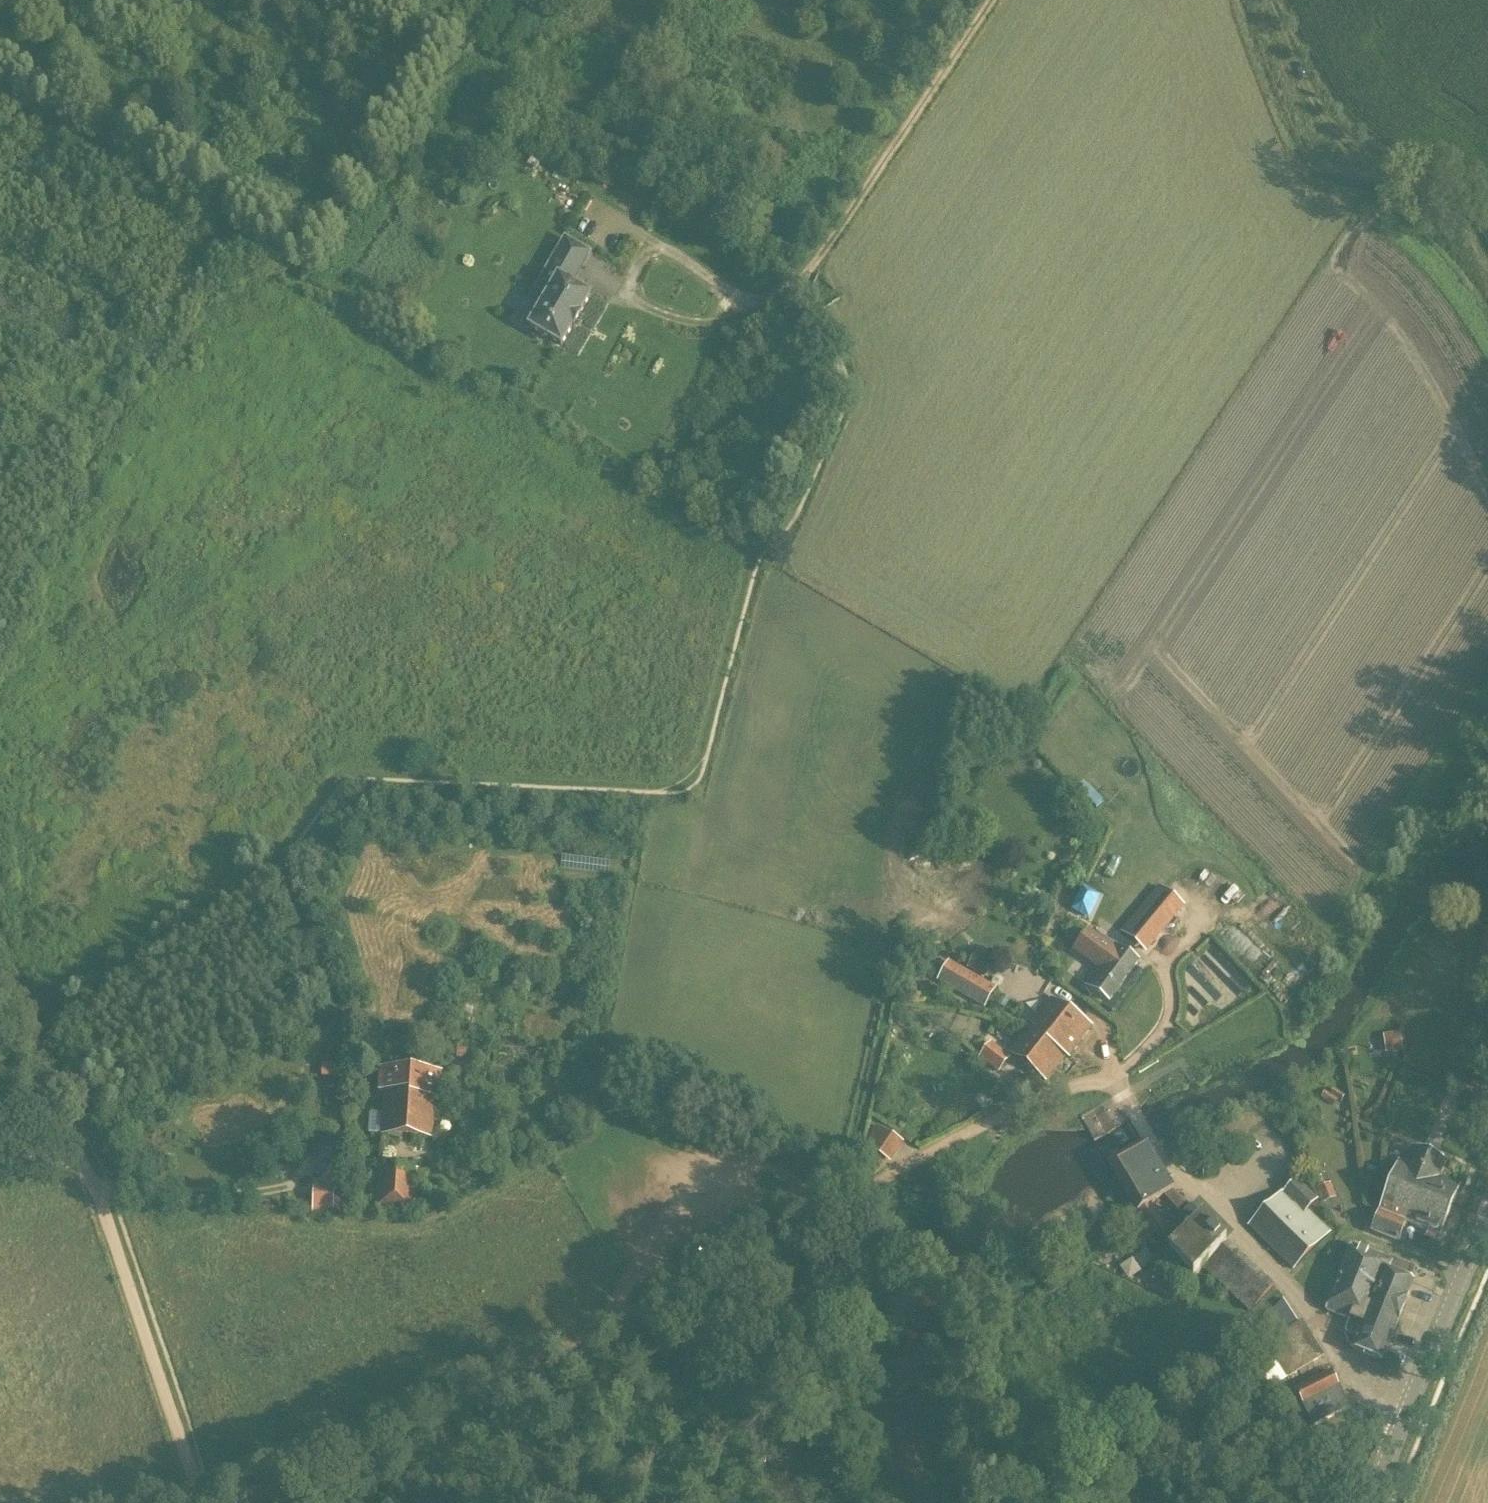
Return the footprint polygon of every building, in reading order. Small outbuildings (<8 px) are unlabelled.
[(571,285),(590,254),(566,240),(537,289),(548,295),(529,328),(562,347),(572,329),(575,330),(582,317),(580,315),(591,297),(571,285)] [(1136,915),(1156,930),(1175,903),(1154,888),(1136,915)] [(1067,913),(1082,921),(1093,900),(1078,891),(1067,913)] [(1086,986),(1109,1002),(1139,962),(1117,945),(1115,948),(1089,929),(1073,950),(1099,969),(1086,986)] [(1202,961),(1245,992),(1255,979),(1212,948),(1202,961)] [(950,959),(938,979),(985,1007),(997,987),(985,979),(967,969),(950,959)] [(1032,1024),(1028,1029),(1037,1035),(1039,1033),(1057,1047),(1056,1048),(1067,1056),(1066,1056),(1069,1058),(1092,1027),(1052,997),(1036,1018),(1038,1019),(1034,1026),(1032,1024)] [(1037,1035),(1028,1029),(1010,1052),(1047,1080),(1066,1056),(1067,1056),(1056,1048),(1057,1047),(1039,1033),(1037,1035)] [(1383,1034),(1385,1054),(1403,1051),(1400,1032),(1383,1034)] [(981,1056),(1000,1071),(1010,1058),(991,1044),(981,1056)] [(341,1075),(340,1062),(325,1063),(326,1076),(341,1075)] [(385,1091),(382,1134),(433,1138),(435,1099),(439,1099),(440,1073),(383,1069),(381,1091),(385,1091)] [(1324,1091),(1320,1098),(1334,1107),(1338,1101),(1341,1102),(1344,1096),(1333,1090),(1330,1095),(1324,1091)] [(863,1145),(891,1163),(904,1143),(876,1125),(863,1145)] [(1229,1133),(1223,1130),(1220,1137),(1225,1140),(1229,1133)] [(1202,1269),(1250,1313),(1276,1286),(1230,1242),(1227,1245),(1209,1226),(1191,1208),(1169,1230),(1151,1205),(1173,1192),(1166,1179),(1161,1181),(1140,1145),(1109,1162),(1119,1178),(1138,1212),(1158,1240),(1171,1253),(1169,1255),(1182,1268),(1175,1275),(1185,1286),(1202,1269)] [(1399,1163),(1393,1178),(1434,1194),(1430,1203),(1439,1206),(1442,1198),(1453,1202),(1459,1187),(1439,1179),(1446,1162),(1413,1149),(1406,1165),(1399,1163)] [(377,1206),(414,1208),(417,1169),(380,1166),(377,1206)] [(1299,1177),(1250,1225),(1293,1268),(1330,1232),(1308,1210),(1319,1198),(1299,1177)] [(1393,1178),(1380,1212),(1399,1219),(1404,1206),(1416,1210),(1419,1204),(1418,1204),(1420,1199),(1428,1202),(1430,1203),(1434,1194),(1393,1178)] [(1336,1198),(1331,1183),(1317,1188),(1322,1203),(1336,1198)] [(314,1195),(314,1212),(337,1213),(337,1195),(314,1195)] [(1399,1219),(1380,1212),(1372,1231),(1399,1241),(1406,1223),(1440,1236),(1453,1202),(1442,1198),(1439,1206),(1430,1203),(1428,1202),(1420,1199),(1418,1204),(1419,1204),(1416,1210),(1404,1206),(1399,1219)] [(1362,1323),(1352,1349),(1382,1361),(1412,1282),(1409,1281),(1414,1269),(1352,1245),(1326,1310),(1362,1323)] [(1267,1344),(1288,1377),(1323,1357),(1302,1323),(1267,1344)] [(1284,1397),(1296,1421),(1308,1415),(1313,1426),(1349,1408),(1331,1371),(1295,1389),(1296,1391),(1284,1397)]
